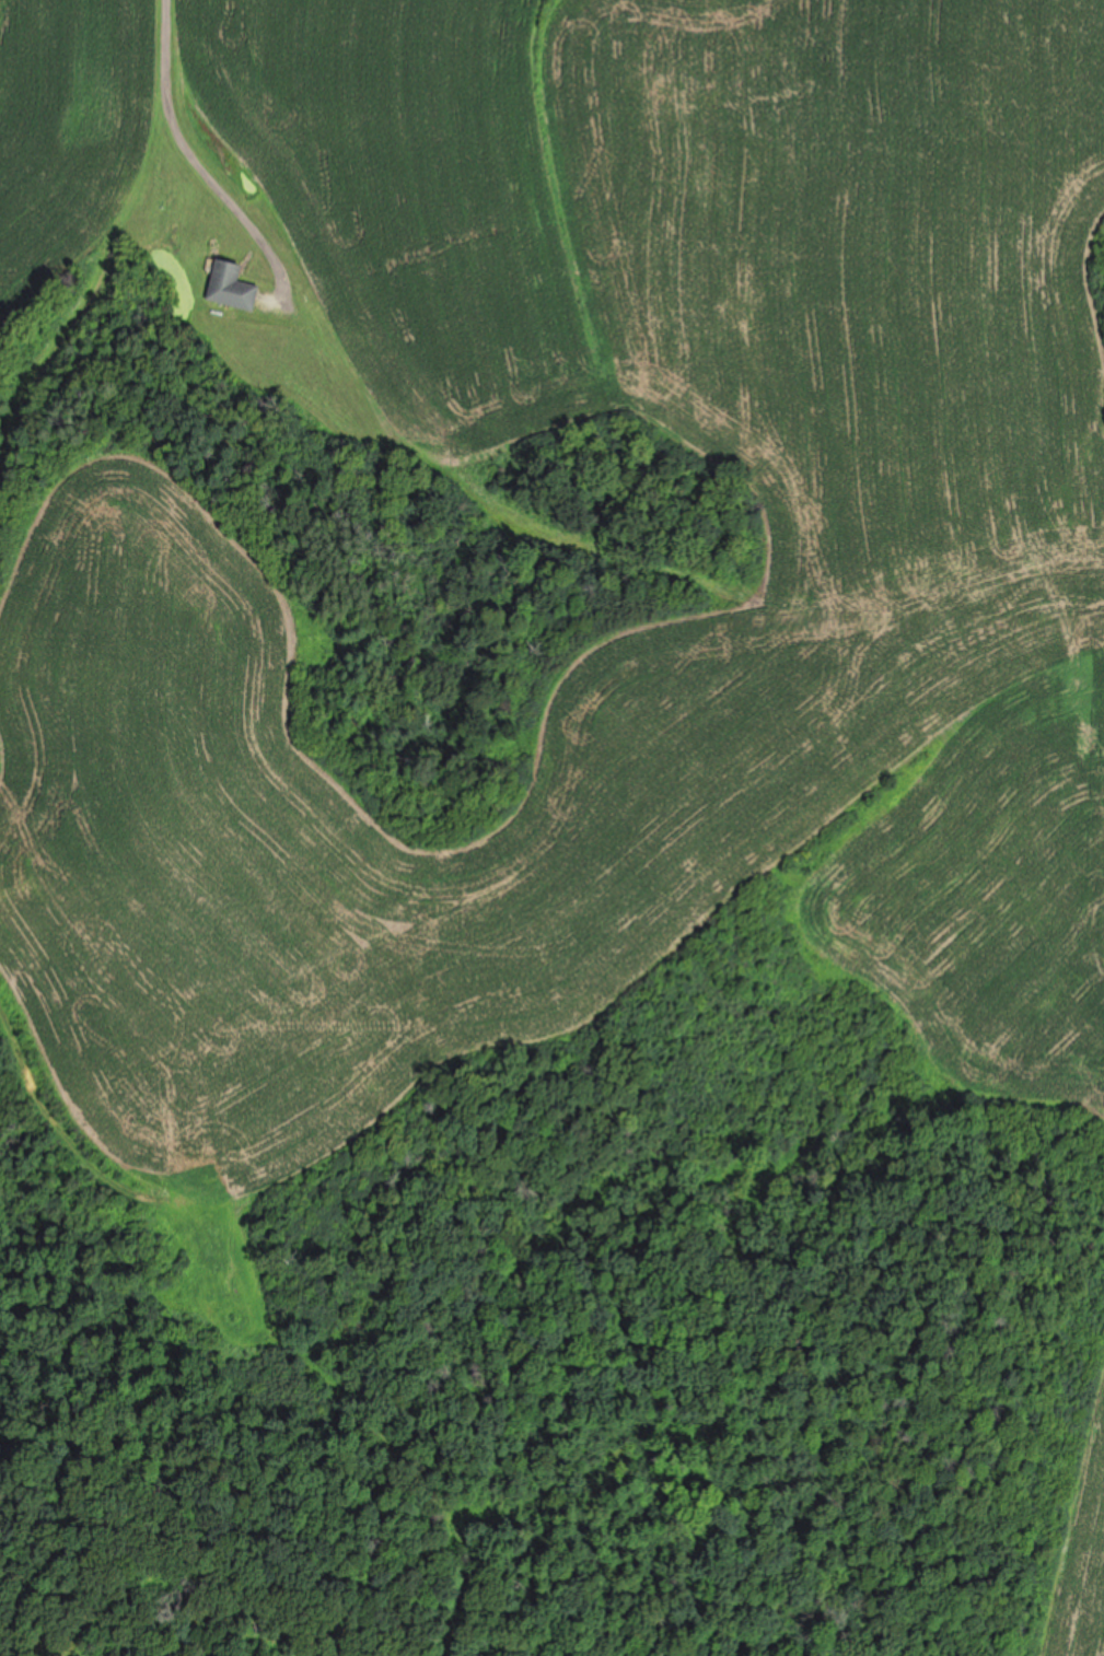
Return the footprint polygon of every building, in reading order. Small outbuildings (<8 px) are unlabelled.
[(259,285),(240,280),(243,264),(216,258),(206,301),(253,312),(259,285)]
